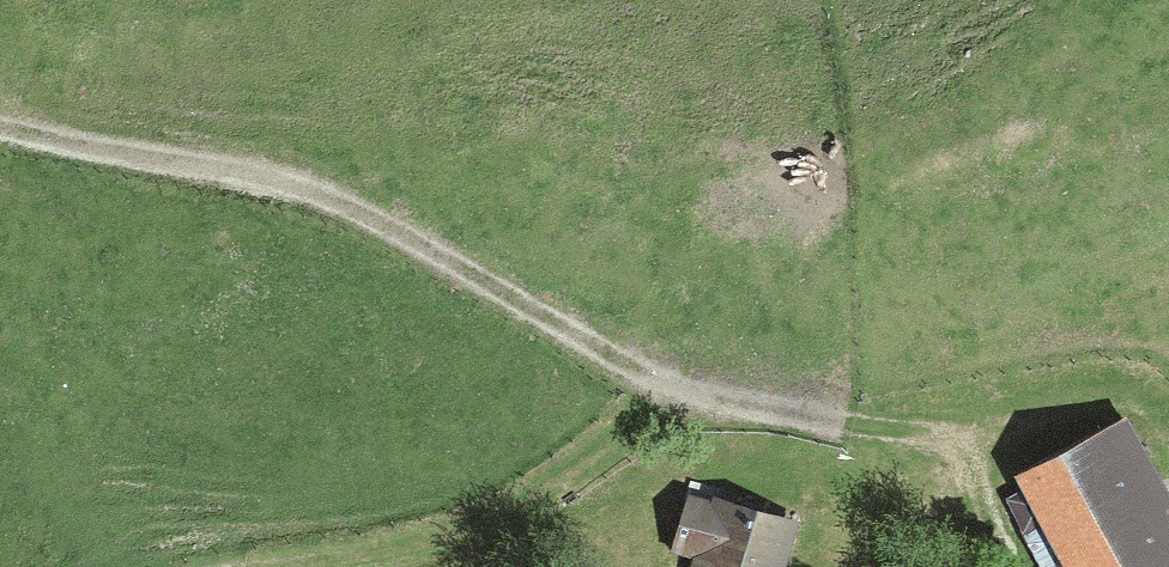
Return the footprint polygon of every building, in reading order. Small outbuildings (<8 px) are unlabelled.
[(1018,465),(1070,566),(1168,566),(1168,484),(1130,409),(1018,465)] [(689,566),(786,566),(800,510),(690,482),(673,549),(692,554),(689,566)]
